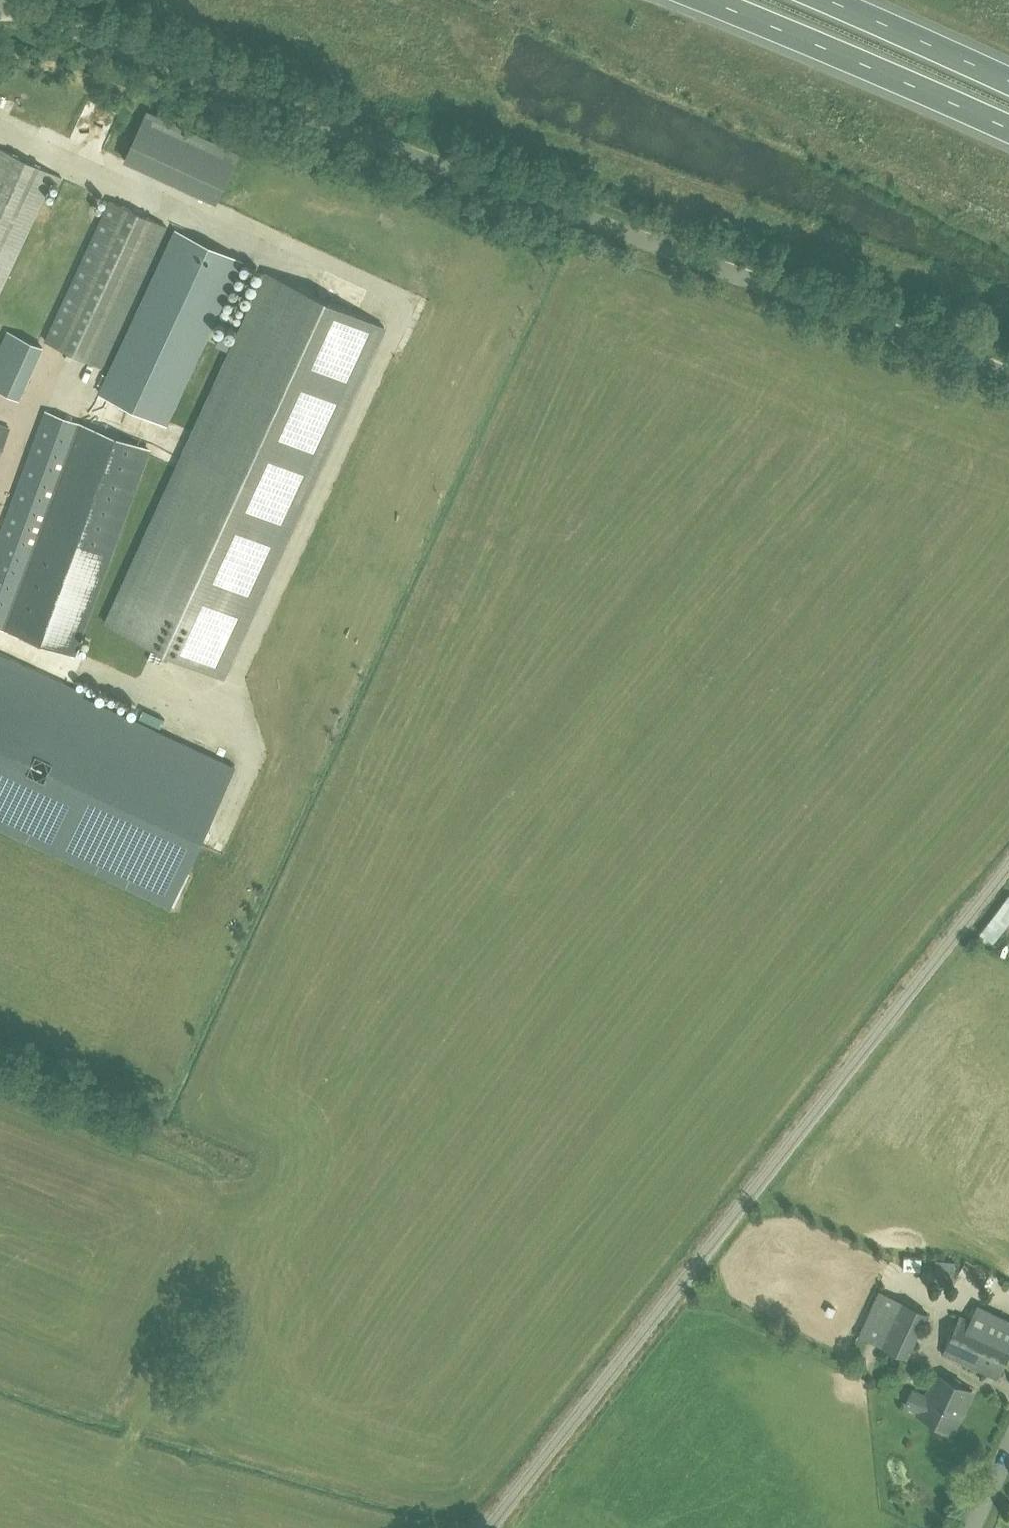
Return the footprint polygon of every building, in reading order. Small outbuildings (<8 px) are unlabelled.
[(147,112),(125,160),(217,202),(239,154),(236,153),(147,112)] [(99,115),(87,130),(101,141),(113,127),(99,115)] [(0,149),(0,293),(55,175),(0,149)] [(167,226),(111,200),(46,341),(103,366),(167,226)] [(176,230),(101,392),(168,424),(243,261),(176,230)] [(385,326),(267,272),(107,622),(224,676),(385,326)] [(20,397),(43,347),(8,331),(0,350),(0,389),(20,397)] [(151,450),(47,412),(0,540),(0,625),(77,653),(151,450)] [(10,428),(0,424),(0,456),(10,428)] [(235,765),(0,660),(0,829),(172,906),(235,765)] [(991,919),(1003,928),(1008,920),(1008,917),(998,910),(991,919)] [(908,1355),(929,1311),(899,1297),(878,1341),(908,1355)] [(962,1315),(944,1351),(997,1377),(1008,1352),(1008,1338),(962,1315)] [(949,1434),(951,1430),(954,1431),(973,1391),(937,1374),(918,1414),(937,1423),(934,1427),(949,1434)]
